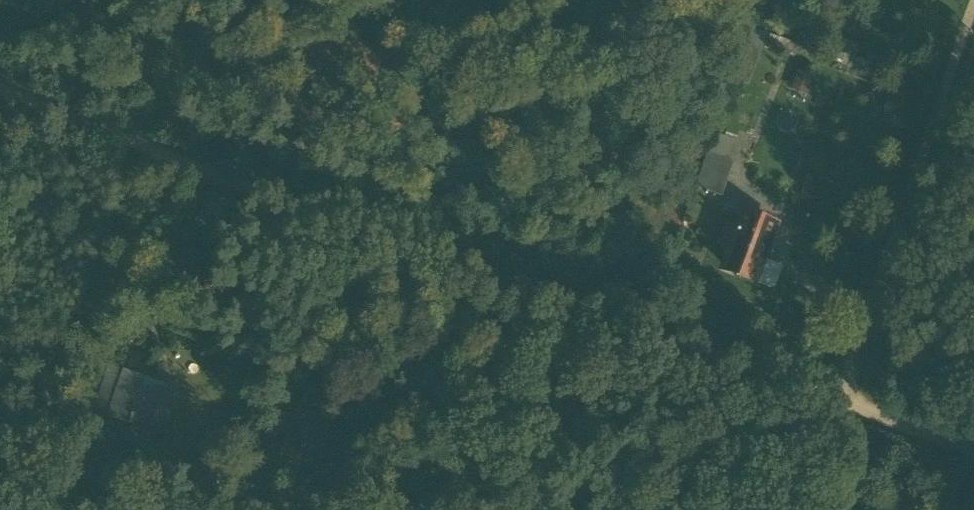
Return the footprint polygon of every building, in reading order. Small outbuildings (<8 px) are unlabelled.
[(874,63),(856,57),(861,43),(842,37),(831,68),(868,81),(874,63)] [(806,93),(813,74),(798,68),(790,87),(806,93)] [(733,163),(707,154),(696,186),(721,195),(733,163)] [(759,218),(743,212),(726,258),(742,263),(740,270),(757,276),(772,236),(755,230),(759,218)] [(171,388),(125,372),(109,417),(131,424),(134,416),(159,424),(171,388)] [(422,407),(408,399),(402,409),(416,416),(422,407)]
